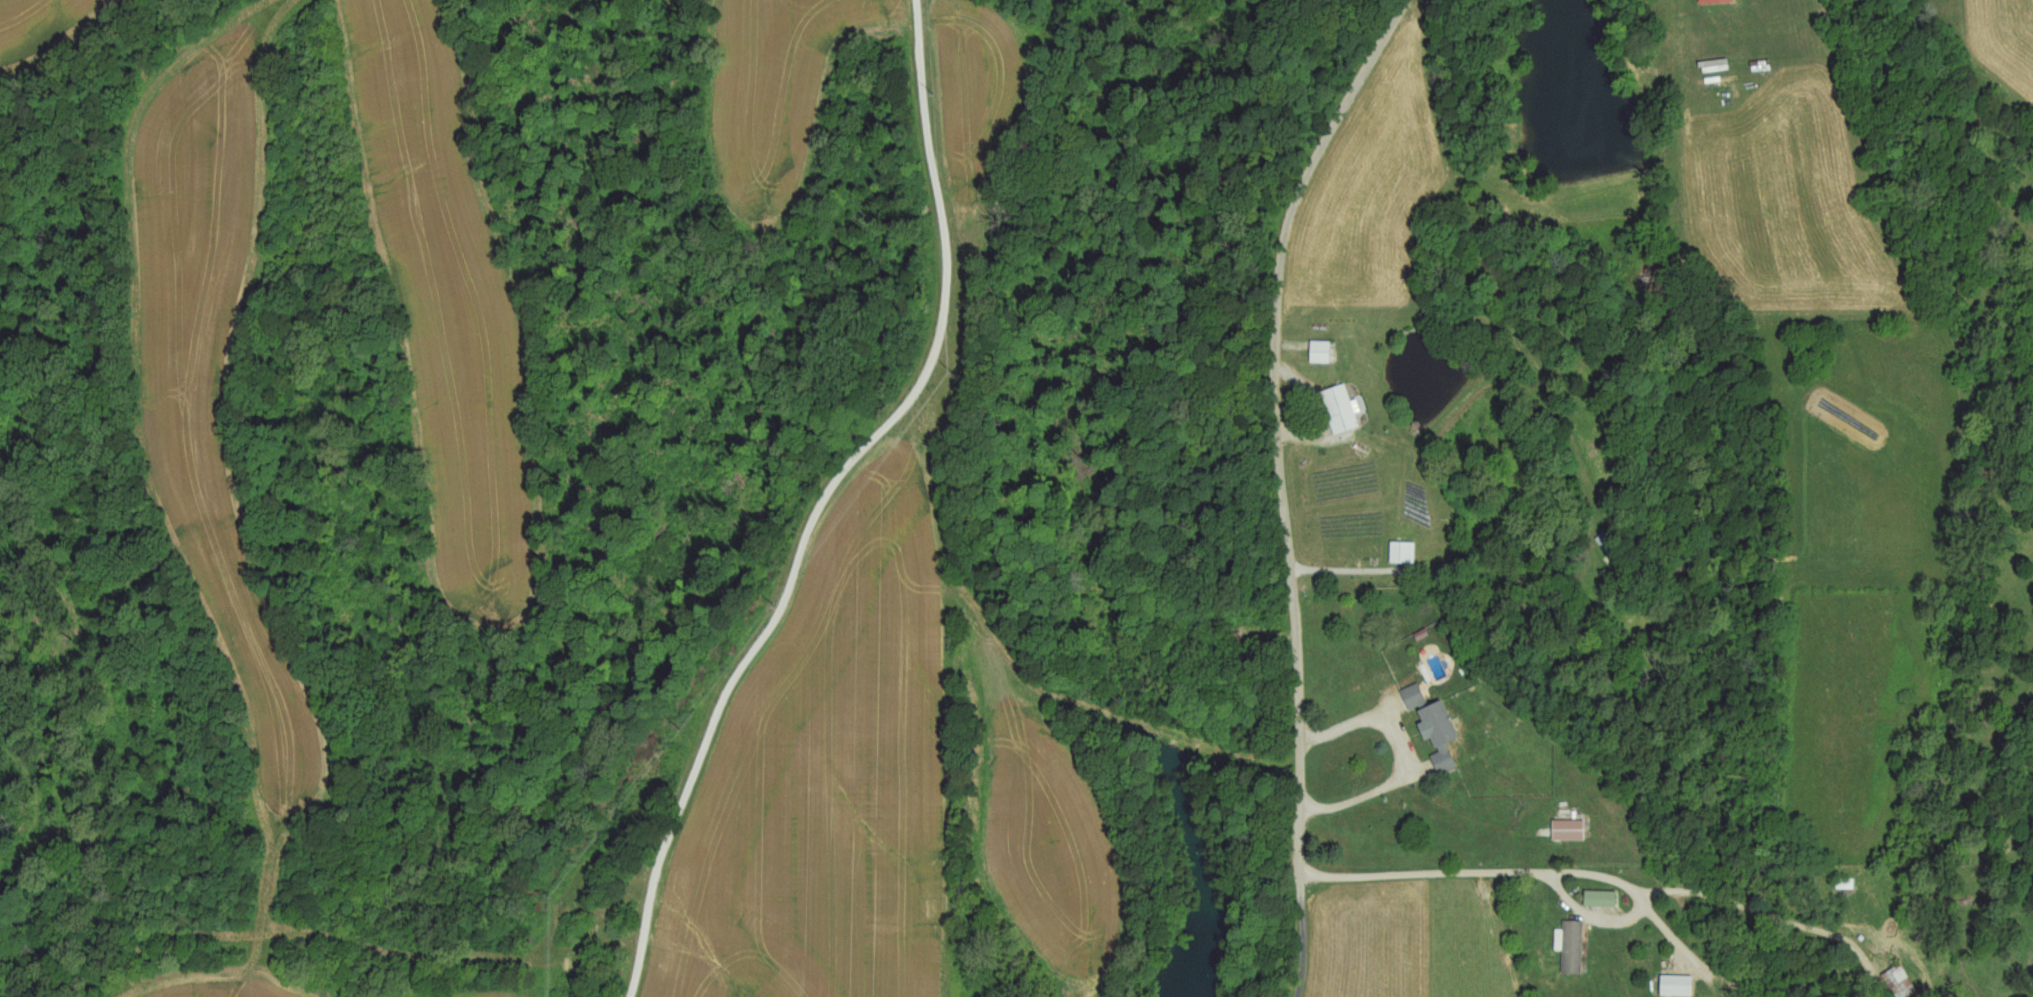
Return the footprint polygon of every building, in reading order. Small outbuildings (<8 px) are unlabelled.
[(1333,365),(1333,343),(1311,343),(1311,365),(1333,365)] [(1360,429),(1348,385),(1323,392),(1335,436),(1360,429)] [(1392,565),(1416,565),(1416,544),(1392,544),(1392,565)] [(1402,692),(1411,712),(1429,704),(1420,684),(1402,692)] [(1460,739),(1444,701),(1419,712),(1437,754),(1431,757),(1440,776),(1459,768),(1448,744),(1460,739)] [(1586,842),(1586,821),(1554,821),(1554,842),(1586,842)] [(1856,880),(1838,880),(1838,891),(1856,891),(1856,880)] [(1619,893),(1586,893),(1586,909),(1619,909),(1619,893)] [(1585,976),(1585,923),(1565,923),(1565,976),(1585,976)] [(1920,991),(1902,965),(1883,977),(1897,996),(1911,996),(1920,991)] [(1662,977),(1662,996),(1695,996),(1695,977),(1662,977)]
